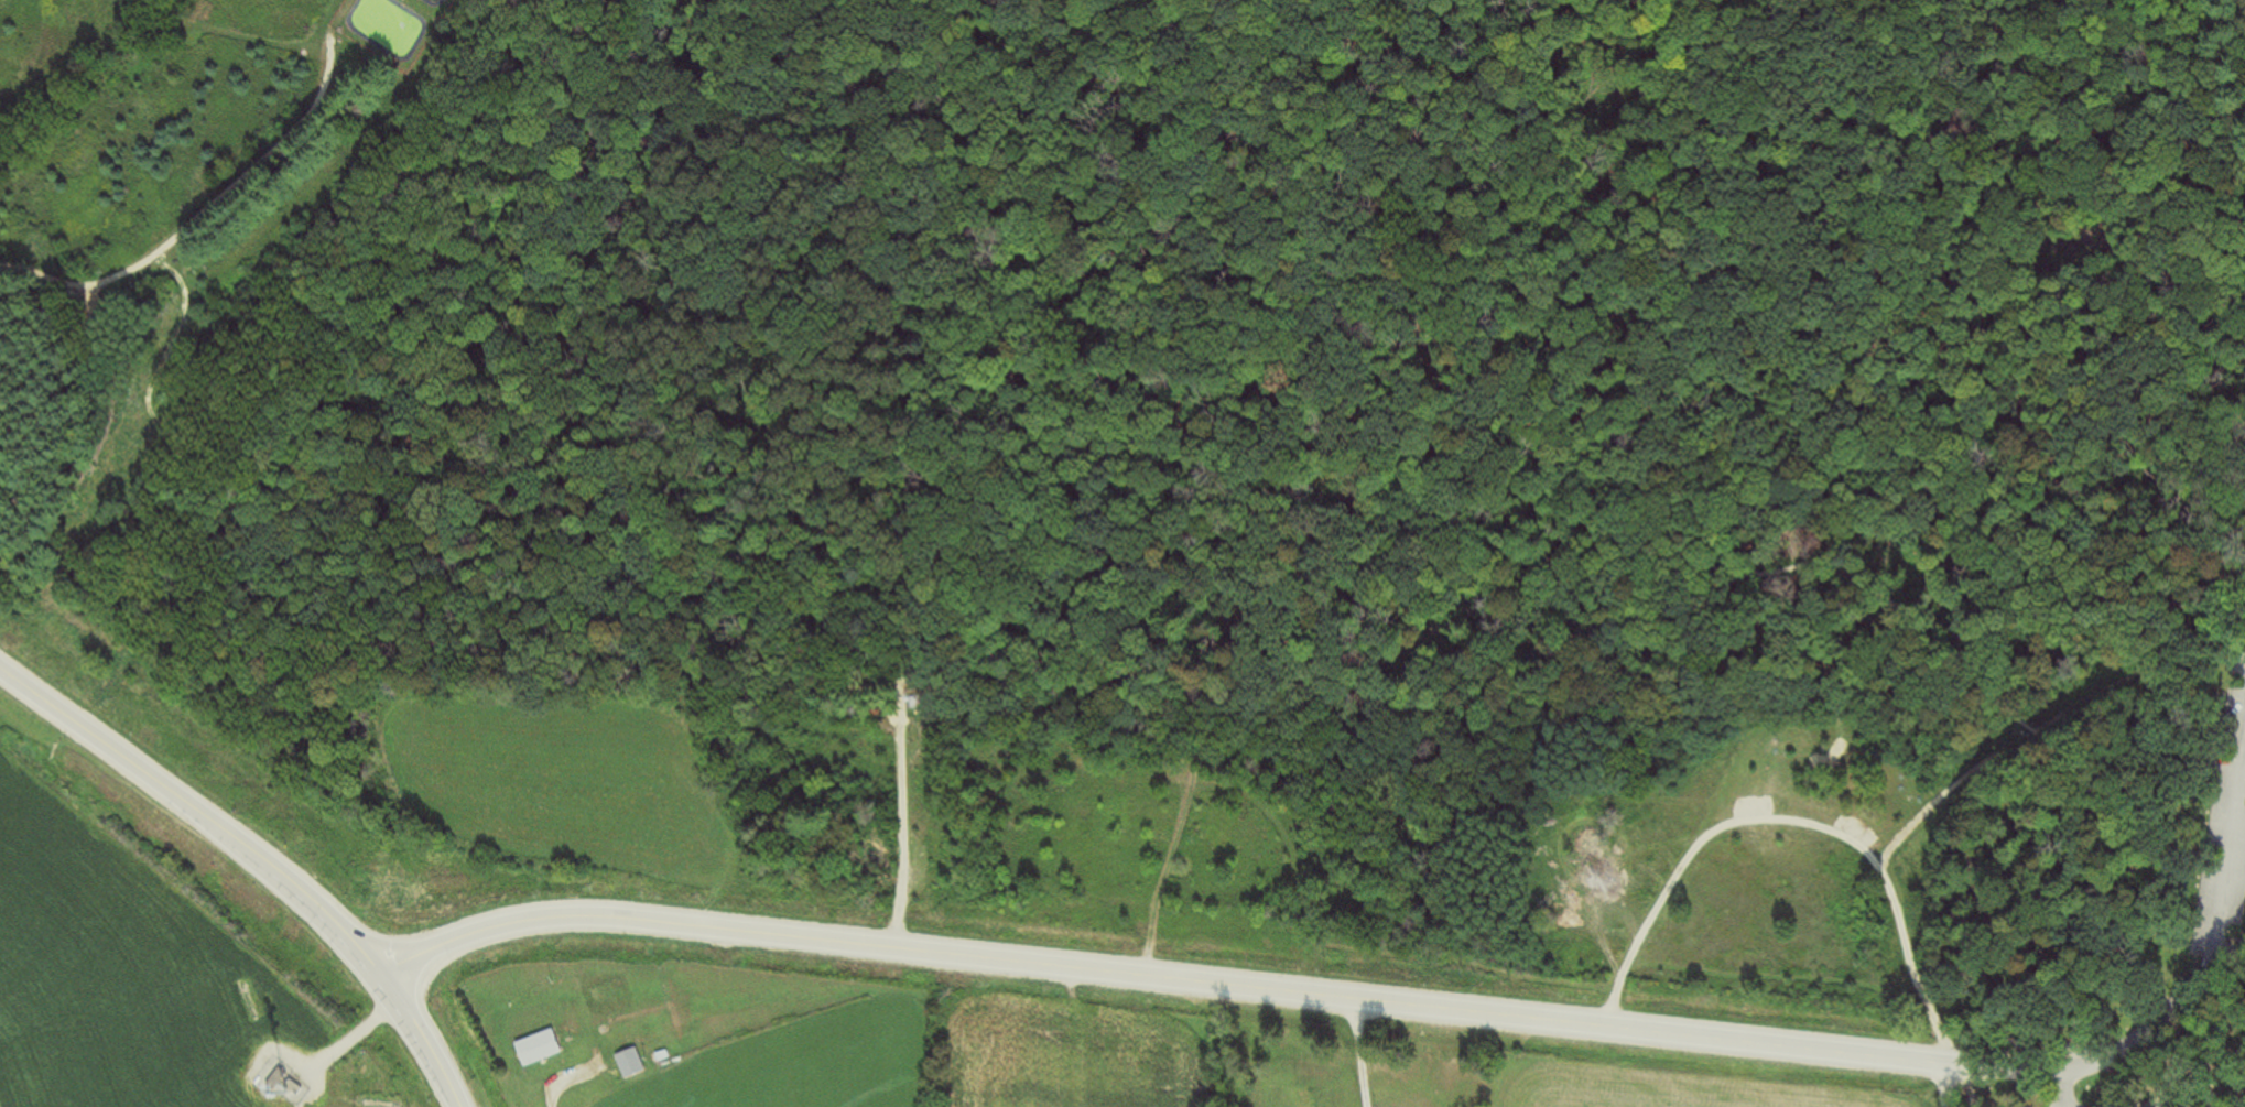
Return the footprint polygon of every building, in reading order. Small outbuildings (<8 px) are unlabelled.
[(520,1067),(558,1053),(550,1029),(511,1044),(520,1067)] [(620,1081),(641,1073),(631,1048),(611,1056),(620,1081)]
